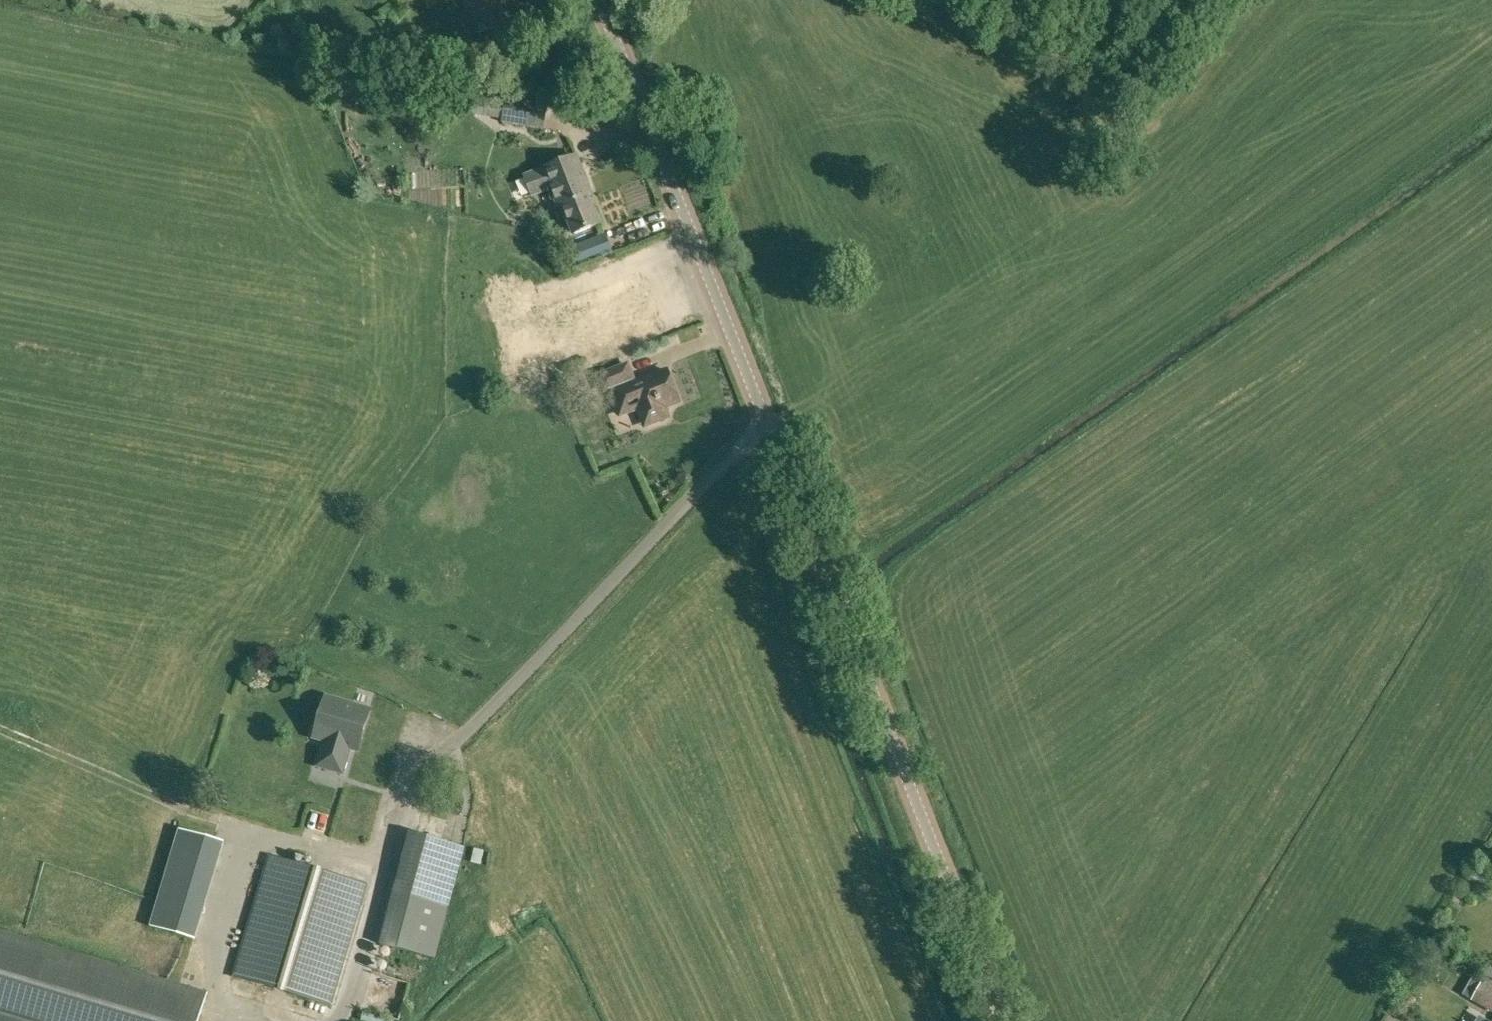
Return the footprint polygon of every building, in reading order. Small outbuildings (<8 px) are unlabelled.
[(496,40),(516,32),(503,0),(466,0),(480,33),(491,28),(496,40)] [(419,96),(433,97),(434,82),(420,81),(419,96)] [(501,123),(544,129),(548,102),(505,96),(501,123)] [(563,205),(574,234),(599,224),(588,195),(591,194),(576,156),(524,176),(532,196),(544,192),(543,191),(546,189),(551,201),(555,199),(558,207),(563,205)] [(591,292),(605,287),(601,277),(587,282),(591,292)] [(638,408),(645,426),(668,417),(665,408),(680,402),(668,370),(635,382),(628,365),(599,376),(605,391),(610,389),(620,415),(638,408)] [(309,690),(302,719),(314,722),(303,762),(304,762),(305,759),(326,764),(325,767),(326,768),(337,728),(345,731),(353,702),(309,690)] [(384,783),(394,743),(343,730),(338,747),(332,770),(384,783)] [(178,827),(150,926),(193,936),(220,840),(178,827)] [(379,944),(428,956),(457,844),(409,832),(379,944)] [(484,851),(474,848),(471,861),(480,864),(484,851)] [(231,976),(332,1006),(369,884),(268,854),(231,976)] [(1491,878),(1477,869),(1471,877),(1486,887),(1491,878)] [(0,935),(0,1020),(198,1020),(205,997),(0,935)] [(1491,1012),(1491,980),(1485,976),(1481,983),(1475,980),(1468,993),(1474,996),(1471,1000),(1491,1012)]
